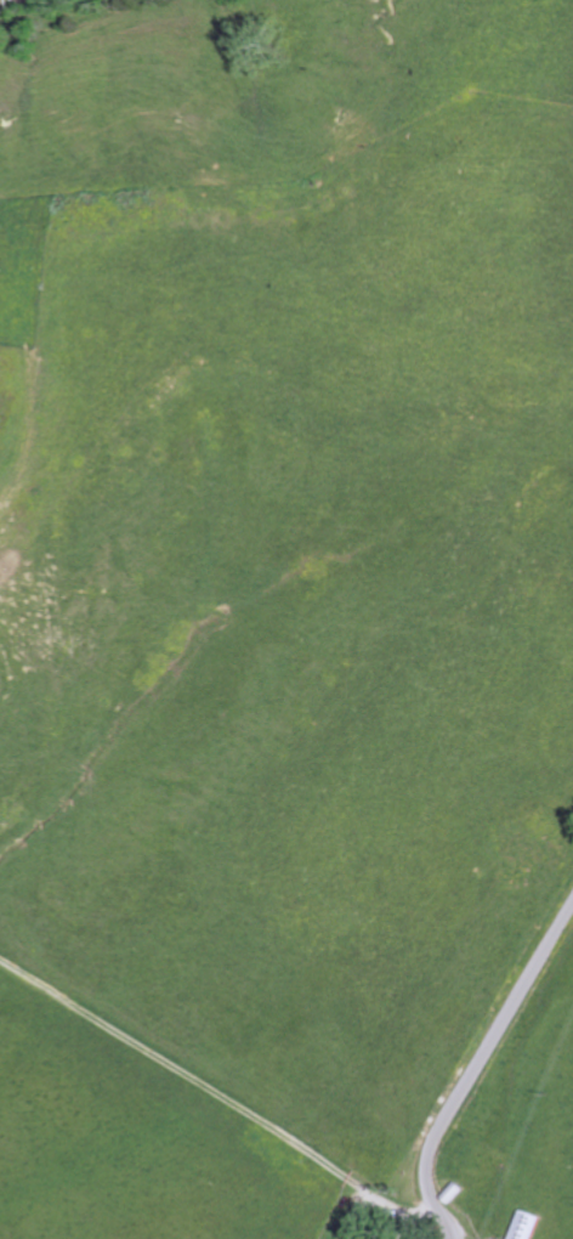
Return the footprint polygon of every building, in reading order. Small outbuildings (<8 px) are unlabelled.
[(525,1210),(515,1238),(537,1238),(545,1217),(525,1210)]
